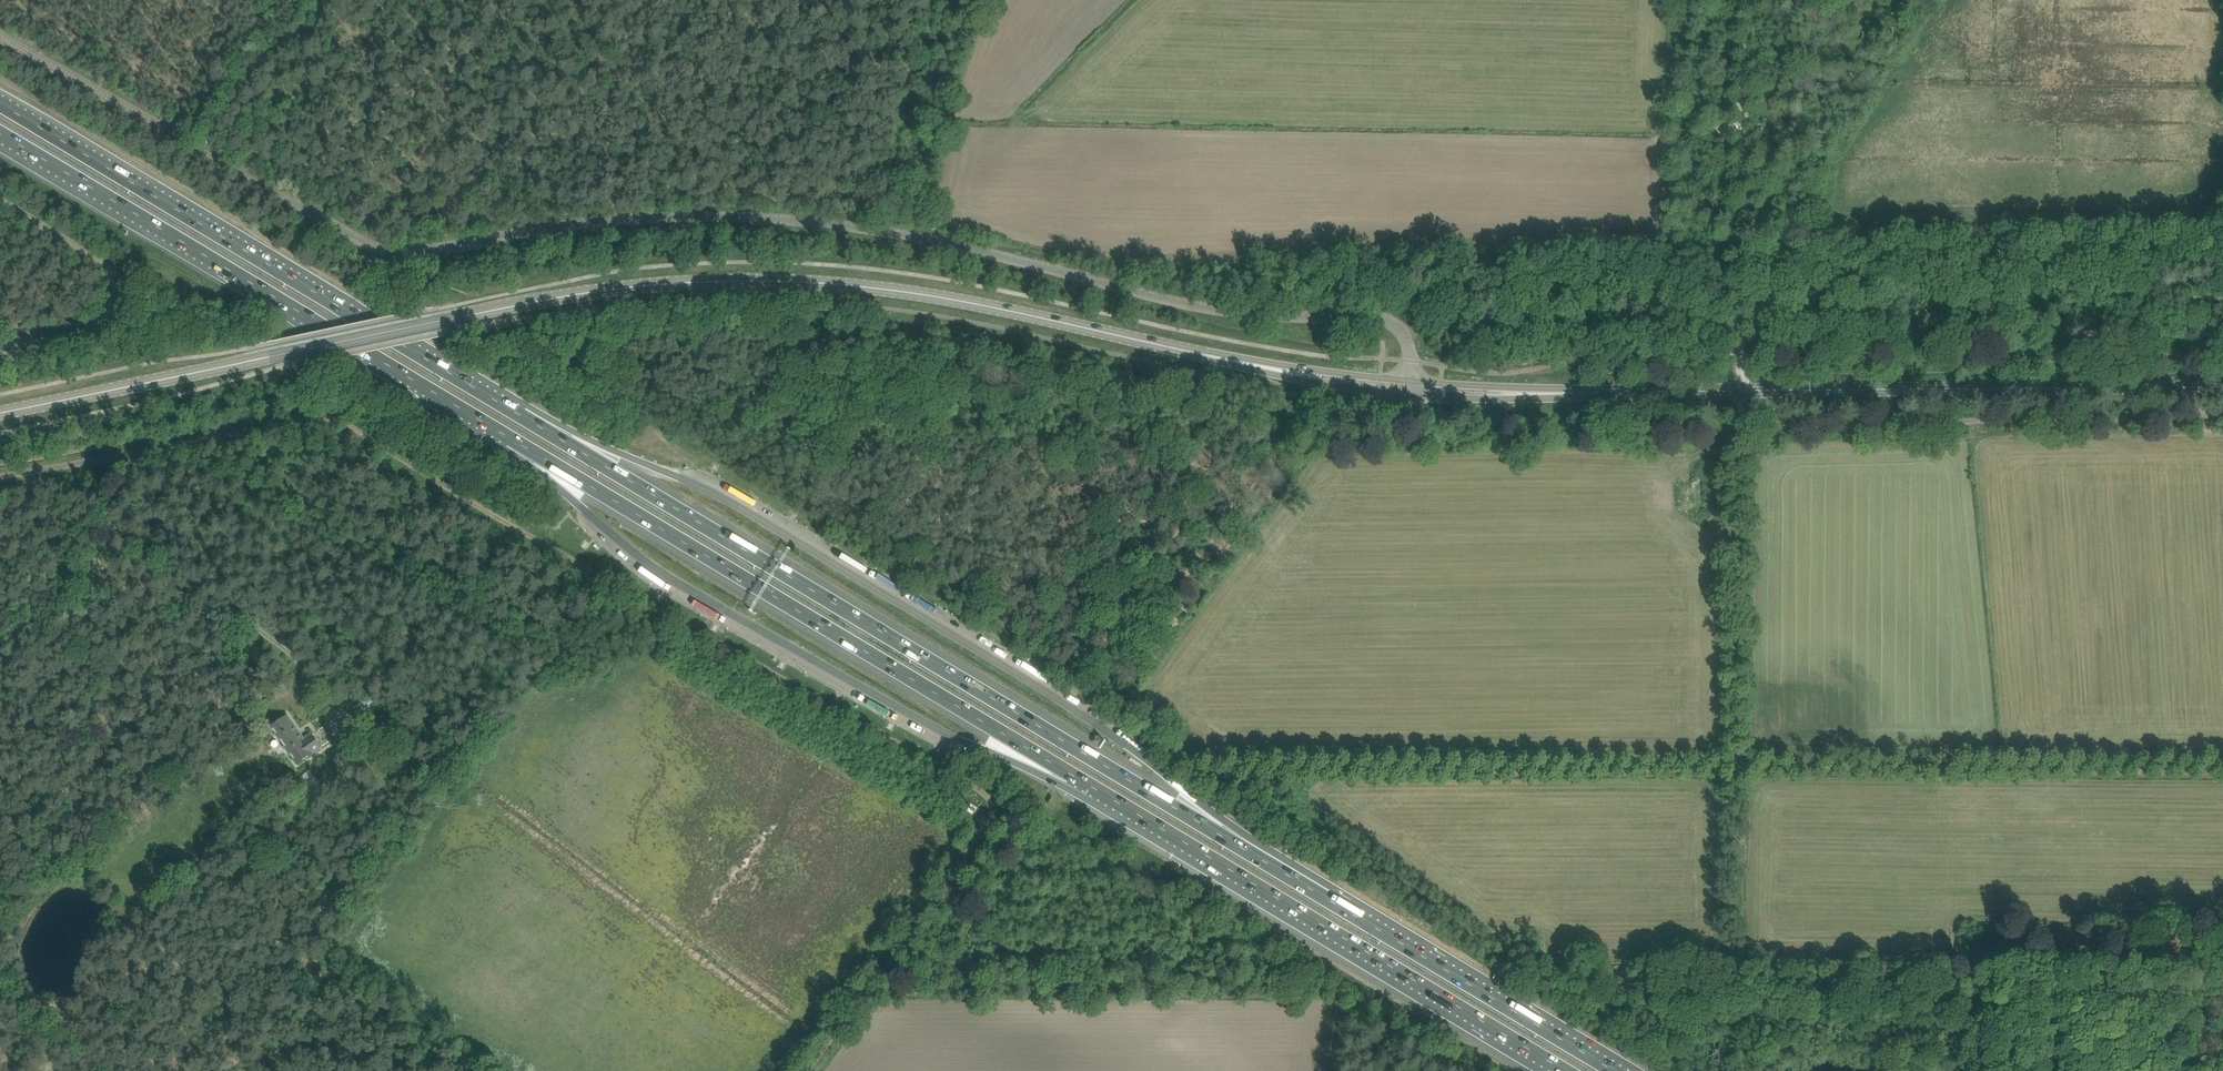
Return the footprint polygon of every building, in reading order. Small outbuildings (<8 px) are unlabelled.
[(847,563),(852,556),(825,539),(821,546),(847,563)] [(64,555),(55,567),(62,572),(71,561),(64,555)] [(331,739),(323,727),(303,740),(287,716),(272,727),(297,763),(331,739)] [(325,791),(310,770),(301,777),(317,797),(325,791)] [(35,865),(43,866),(44,856),(36,855),(35,865)]
